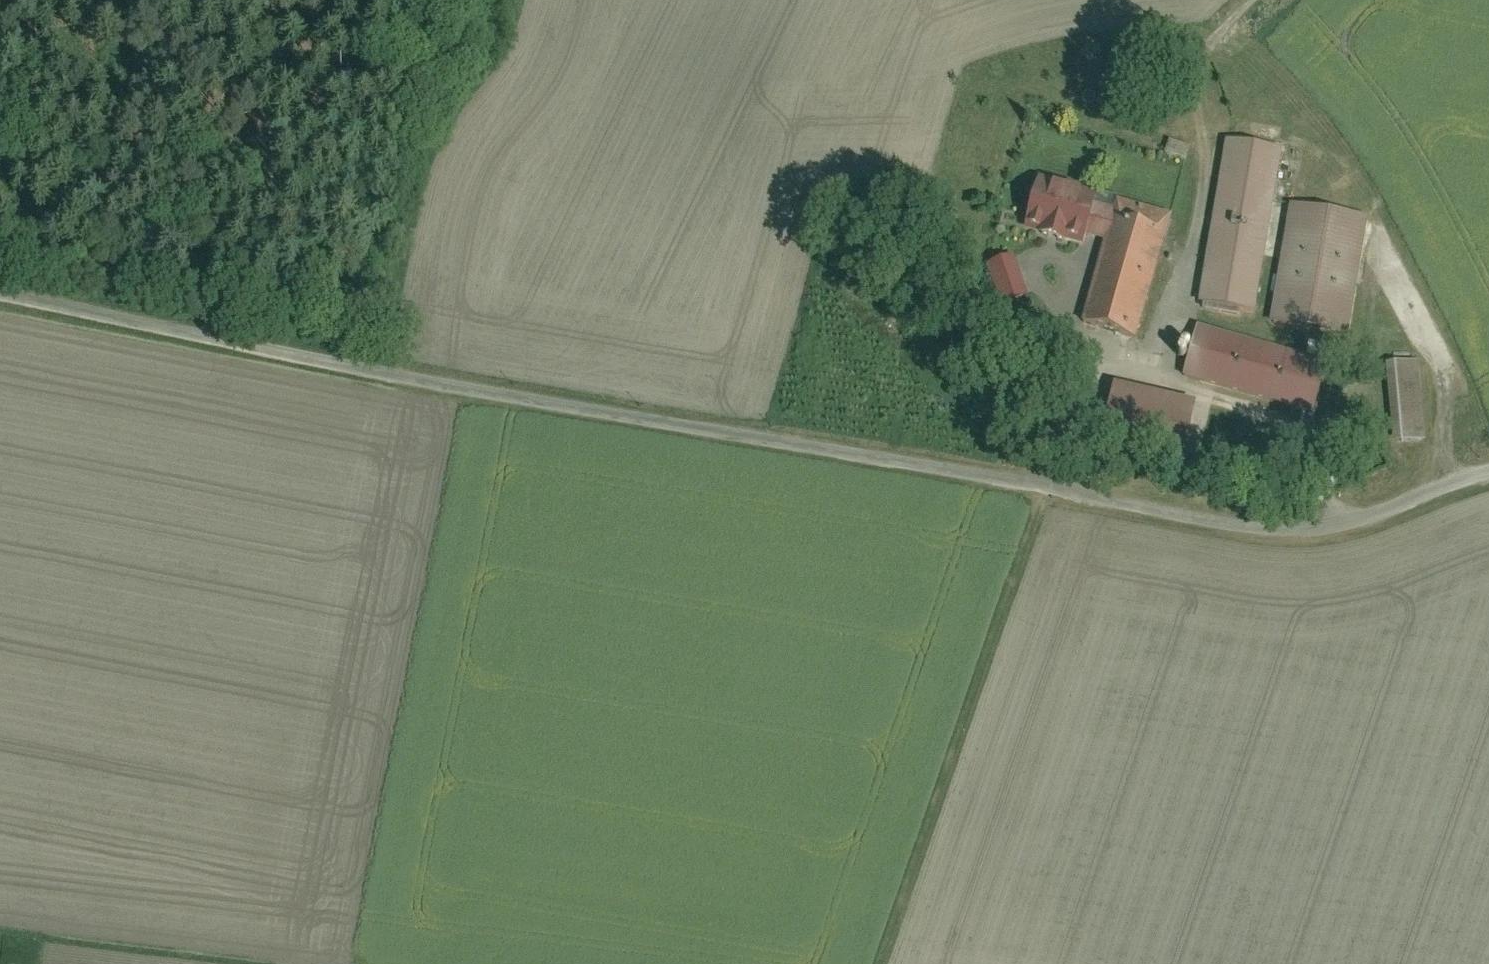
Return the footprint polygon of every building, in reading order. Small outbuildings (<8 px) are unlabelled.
[(1184,156),(1186,145),(1166,141),(1163,152),(1184,156)] [(1286,150),(1231,141),(1205,297),(1259,306),(1286,150)] [(1101,192),(1043,176),(1029,230),(1086,246),(1089,235),(1098,203),(1101,192)] [(1173,214),(1120,199),(1117,209),(1109,240),(1087,322),(1140,336),(1173,214)] [(1089,235),(1109,240),(1117,209),(1098,203),(1089,235)] [(1368,217),(1294,205),(1275,321),(1349,333),(1368,217)] [(1031,294),(1016,254),(991,263),(1005,304),(1031,294)] [(1326,360),(1203,325),(1191,368),(1314,403),(1326,360)] [(1420,357),(1385,362),(1395,439),(1429,435),(1420,357)] [(1199,403),(1118,384),(1104,445),(1185,464),(1199,403)]
